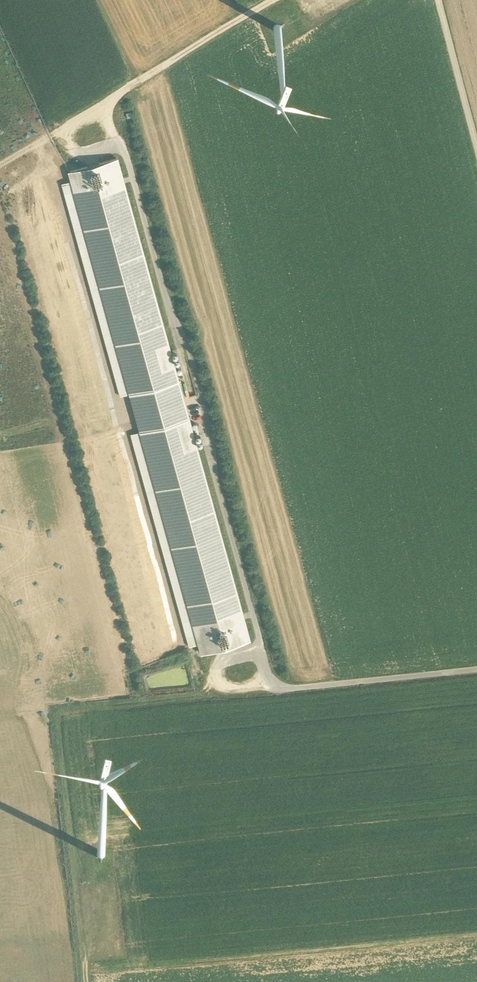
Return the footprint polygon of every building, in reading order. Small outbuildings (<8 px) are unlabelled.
[(250,640),(117,157),(68,171),(201,654),(250,640)]
